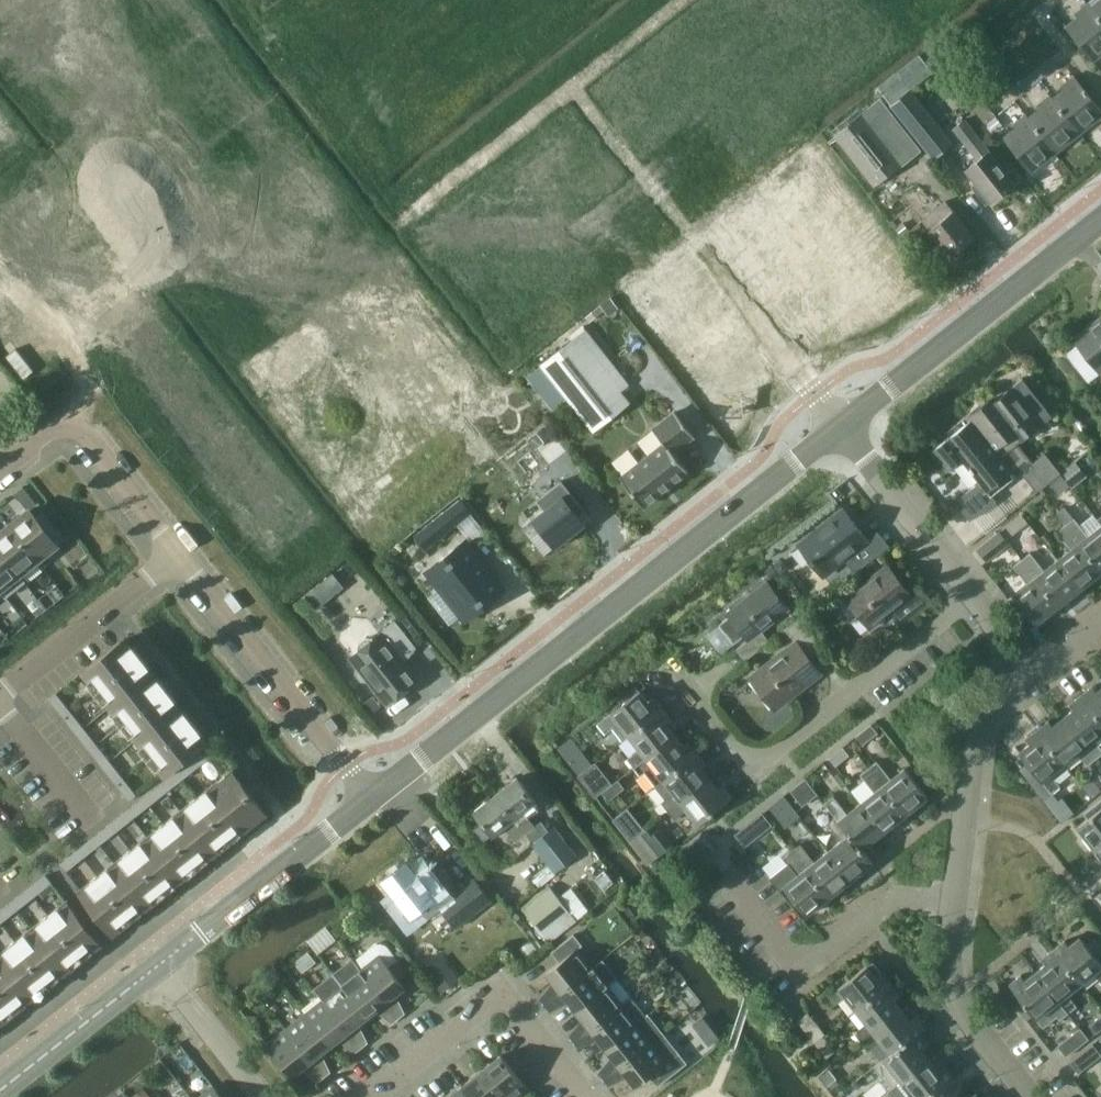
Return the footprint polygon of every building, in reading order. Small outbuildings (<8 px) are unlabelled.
[(1100,18),(1100,0),(1099,0),(1091,6),(1100,18)] [(1091,58),(1093,62),(1100,56),(1100,18),(1091,6),(1088,2),(1075,13),(1078,17),(1066,26),(1091,58)] [(955,142),(912,88),(933,71),(919,54),(877,88),(933,160),(955,142)] [(1074,76),(1061,86),(1064,90),(1053,98),(1077,130),(1080,134),(1094,123),(1091,120),(1100,111),(1100,109),(1074,76)] [(1029,117),(1053,149),(1056,153),(1070,142),(1067,139),(1077,130),(1053,98),(1050,94),(1037,105),(1039,109),(1029,117)] [(880,97),(834,134),(874,186),(902,164),(902,165),(921,150),(880,97)] [(1004,137),(1032,173),(1046,162),(1043,158),(1053,149),(1029,117),(1026,114),(1012,125),(1015,128),(1004,137)] [(976,159),(965,167),(976,181),(971,186),(985,205),(991,200),(1015,183),(964,118),(952,128),(976,159)] [(921,218),(929,229),(951,256),(975,237),(952,209),(953,209),(945,199),(921,218)] [(610,297),(599,305),(603,311),(607,316),(618,308),(610,297)] [(1066,354),(1077,368),(1088,382),(1100,372),(1100,373),(1100,316),(1073,338),(1078,344),(1066,354)] [(585,328),(540,364),(592,430),(629,401),(620,389),(628,383),(585,328)] [(985,400),(968,414),(1013,470),(1020,464),(1039,489),(1040,490),(1062,472),(1045,452),(1033,461),(1018,443),(1022,440),(1053,416),(1022,378),(989,405),(985,400)] [(673,452),(694,435),(675,411),(653,429),(664,442),(620,477),(643,506),(688,471),(673,452)] [(1013,470),(968,414),(962,419),(961,418),(951,427),(955,431),(929,452),(946,473),(962,459),(980,481),(957,499),(973,518),(974,519),(997,500),(993,495),(1018,476),(1013,470)] [(538,430),(528,437),(535,446),(549,435),(542,427),(538,430)] [(1088,475),(1080,467),(1065,479),(1072,488),(1088,475)] [(543,509),(531,519),(554,548),(585,523),(574,509),(580,505),(561,480),(536,500),(543,509)] [(33,499),(22,486),(14,493),(25,506),(33,499)] [(460,499),(427,524),(438,537),(456,523),(470,512),(460,499)] [(37,559),(64,538),(42,511),(35,517),(29,509),(10,525),(37,559)] [(843,509),(798,545),(823,577),(845,560),(855,572),(879,553),(843,509)] [(1028,522),(1022,513),(1006,526),(1013,535),(1028,522)] [(1100,569),(1100,524),(1100,523),(1087,534),(1074,517),(1066,524),(1100,569)] [(1081,588),(1100,572),(1100,569),(1066,524),(1057,531),(1070,547),(1057,558),(1081,588)] [(10,525),(0,532),(0,551),(25,582),(26,581),(19,573),(37,559),(10,525)] [(1009,544),(999,531),(977,548),(987,561),(1009,544)] [(466,542),(428,572),(464,618),(502,588),(466,542)] [(6,597),(25,582),(0,551),(0,589),(6,597)] [(1022,559),(1059,605),(1081,588),(1057,558),(1044,568),(1031,552),(1022,559)] [(782,558),(773,566),(780,575),(789,568),(782,558)] [(1012,593),(1036,623),(1059,605),(1022,559),(1013,566),(1027,582),(1012,593)] [(887,564),(844,598),(870,629),(891,612),(902,625),(922,609),(887,564)] [(772,565),(764,571),(772,581),(780,575),(773,566),(772,565)] [(790,607),(768,580),(727,612),(730,615),(720,623),(735,642),(745,634),(748,638),(736,648),(745,660),(770,640),(761,630),(790,607)] [(794,639),(749,675),(776,709),(822,673),(809,656),(823,645),(800,616),(785,628),(794,639)] [(395,619),(350,654),(357,663),(356,673),(361,679),(371,680),(388,702),(417,679),(398,654),(413,642),(395,619)] [(153,672),(126,638),(82,673),(109,707),(153,672)] [(109,707),(135,740),(180,705),(153,672),(109,707)] [(1097,690),(1093,685),(1081,694),(1100,719),(1100,687),(1097,690)] [(627,736),(663,708),(653,696),(648,701),(639,690),(610,714),(598,722),(606,732),(611,728),(621,741),(627,736)] [(48,699),(56,709),(64,703),(56,693),(48,699)] [(1087,747),(1096,758),(1100,755),(1100,746),(1096,740),(1100,736),(1100,719),(1081,694),(1069,704),(1074,709),(1063,717),(1087,747)] [(372,696),(363,703),(372,714),(381,706),(372,696)] [(56,709),(62,717),(70,711),(64,703),(56,709)] [(180,705),(135,740),(162,775),(207,739),(180,705)] [(672,720),(663,708),(627,736),(638,749),(626,758),(633,767),(674,734),(667,725),(672,720)] [(62,717),(69,725),(77,719),(70,711),(62,717)] [(1096,758),(1087,747),(1063,717),(1054,725),(1049,720),(1037,729),(1065,764),(1078,753),(1088,765),(1096,758)] [(69,725),(75,733),(83,727),(77,719),(69,725)] [(878,732),(871,724),(855,736),(862,745),(878,732)] [(75,733),(82,742),(90,736),(83,727),(75,733)] [(1030,743),(1019,752),(1051,794),(1074,776),(1065,764),(1037,729),(1026,738),(1030,743)] [(674,734),(633,767),(640,776),(645,772),(655,785),(697,752),(688,741),(683,745),(674,734)] [(82,742),(89,750),(96,744),(90,736),(82,742)] [(579,752),(569,739),(558,748),(568,761),(579,752)] [(846,743),(827,757),(833,765),(852,751),(846,743)] [(89,750),(95,758),(103,752),(96,744),(89,750)] [(193,758),(199,766),(217,752),(210,744),(193,758)] [(95,758),(102,767),(109,760),(103,752),(95,758)] [(706,763),(697,752),(655,785),(666,799),(661,802),(668,811),(709,778),(700,768),(706,763)] [(199,766),(193,758),(185,765),(191,772),(199,766)] [(102,767),(108,775),(116,769),(109,760),(102,767)] [(868,768),(905,814),(928,796),(904,767),(891,777),(877,761),(868,768)] [(191,772),(185,765),(176,771),(182,779),(191,772)] [(860,802),(883,831),(905,814),(868,768),(860,775),(873,791),(860,802)] [(108,775),(115,783),(122,777),(116,769),(108,775)] [(213,784),(248,829),(266,815),(231,770),(213,784)] [(182,779),(176,771),(168,778),(174,785),(182,779)] [(605,772),(595,781),(602,790),(613,782),(605,772)] [(129,785),(122,777),(115,783),(121,791),(129,785)] [(517,777),(496,794),(533,842),(531,843),(555,873),(577,855),(552,825),(548,829),(541,821),(535,825),(524,812),(537,802),(517,777)] [(160,784),(166,792),(174,785),(168,778),(160,784)] [(717,788),(709,778),(668,811),(675,819),(686,810),(697,824),(732,797),(722,784),(717,788)] [(790,791),(802,806),(818,794),(805,778),(790,791)] [(623,788),(616,780),(601,791),(608,799),(623,788)] [(151,791),(158,798),(166,792),(160,784),(151,791)] [(213,784),(180,810),(215,855),(248,829),(213,784)] [(1081,784),(1070,792),(1081,807),(1092,799),(1081,784)] [(136,795),(129,785),(121,791),(129,801),(136,795)] [(143,797),(149,805),(158,798),(151,791),(143,797)] [(533,842),(496,794),(474,811),(494,835),(504,827),(515,841),(511,844),(519,854),(531,843),(533,842)] [(837,819),(848,833),(855,841),(856,840),(862,848),(883,831),(860,802),(846,812),(833,795),(824,803),(835,817),(837,819)] [(149,805),(143,797),(135,804),(141,812),(149,805)] [(127,810),(133,818),(141,812),(135,804),(127,810)] [(801,816),(794,807),(778,819),(785,828),(801,816)] [(1077,826),(1095,848),(1100,844),(1100,807),(1077,826)] [(127,810),(118,817),(124,825),(133,818),(127,810)] [(215,855),(180,810),(147,836),(182,881),(215,855)] [(630,814),(618,824),(629,837),(641,827),(630,814)] [(124,825),(118,817),(110,824),(116,831),(124,825)] [(827,850),(850,880),(873,862),(862,848),(856,840),(855,841),(848,833),(837,819),(835,817),(827,823),(840,839),(827,850)] [(672,844),(654,822),(639,834),(657,856),(672,844)] [(102,830),(108,838),(116,831),(110,824),(102,830)] [(745,826),(736,834),(746,845),(755,838),(745,826)] [(94,837),(100,844),(108,838),(102,830),(94,837)] [(182,881),(147,836),(114,862),(149,907),(182,881)] [(85,843),(91,851),(100,844),(94,837),(85,843)] [(85,843),(77,850),(83,857),(91,851),(85,843)] [(792,851),(828,897),(850,880),(827,850),(813,860),(800,844),(792,851)] [(83,857),(77,850),(69,856),(75,864),(83,857)] [(828,897),(792,851),(783,857),(788,863),(769,878),(779,891),(783,887),(806,915),(828,897)] [(59,864),(66,871),(75,864),(69,856),(59,864)] [(149,907),(114,862),(80,889),(115,934),(149,907)] [(408,931),(439,907),(456,929),(493,900),(491,897),(476,878),(475,877),(451,895),(425,862),(414,871),(408,864),(386,882),(395,892),(384,900),(408,931)] [(36,882),(42,890),(51,882),(45,875),(36,882)] [(714,889),(704,875),(692,885),(702,898),(714,889)] [(42,890),(36,882),(28,889),(34,896),(42,890)] [(549,943),(577,921),(549,885),(521,907),(549,943)] [(19,895),(25,903),(34,896),(28,889),(19,895)] [(19,895),(11,902),(17,910),(25,903),(19,895)] [(65,901),(31,928),(67,972),(101,945),(65,901)] [(3,908),(9,916),(17,910),(11,902),(3,908)] [(0,923),(9,916),(3,908),(0,911),(0,922),(0,923)] [(31,928),(0,952),(0,956),(34,999),(67,972),(31,928)] [(642,928),(634,935),(638,941),(647,934),(642,928)] [(545,1005),(592,967),(578,949),(582,946),(573,935),(551,953),(559,963),(545,973),(556,986),(540,998),(545,1005)] [(1093,952),(1080,936),(1070,945),(1065,939),(1054,949),(1081,984),(1095,973),(1100,981),(1100,946),(1093,952)] [(352,962),(397,1018),(403,1013),(391,998),(404,987),(399,981),(389,968),(397,961),(386,948),(385,946),(383,945),(381,945),(378,944),(376,945),(373,946),(352,962)] [(1036,971),(1059,1001),(1069,1013),(1077,1006),(1068,994),(1081,984),(1054,949),(1042,958),(1046,963),(1036,971)] [(1,1025),(34,999),(0,956),(0,1024),(1,1025)] [(666,958),(656,967),(662,974),(672,966),(666,958)] [(341,985),(366,1017),(379,1007),(391,1023),(397,1018),(352,962),(350,960),(332,974),(341,985)] [(565,998),(575,1011),(617,978),(602,960),(592,967),(545,1005),(550,1010),(565,998)] [(398,961),(397,961),(389,968),(399,981),(408,973),(398,961)] [(459,979),(446,962),(429,975),(442,992),(459,979)] [(867,964),(837,988),(826,997),(833,1006),(844,997),(855,1011),(890,983),(881,971),(876,975),(867,964)] [(1059,1001),(1036,971),(1026,979),(1022,974),(1009,984),(1037,1019),(1051,1008),(1060,1020),(1069,1013),(1059,1001)] [(313,989),(322,1000),(360,1047),(366,1043),(354,1027),(366,1017),(341,985),(332,974),(313,989)] [(617,978),(575,1011),(585,1024),(570,1036),(574,1042),(622,1005),(632,997),(617,978)] [(861,1042),(903,1009),(894,998),(899,994),(890,983),(855,1011),(866,1024),(854,1033),(861,1042)] [(354,1052),(360,1047),(322,1000),(303,1015),(329,1047),(342,1037),(354,1052)] [(594,1036),(604,1048),(637,1023),(622,1005),(574,1042),(579,1048),(594,1036)] [(875,1066),(925,1027),(916,1015),(911,1019),(903,1009),(861,1042),(868,1050),(879,1041),(889,1054),(874,1065),(875,1066)] [(826,1034),(808,1011),(796,1020),(814,1043),(826,1034)] [(599,1073),(604,1079),(663,1033),(648,1014),(637,1023),(604,1048),(614,1061),(599,1073)] [(317,1057),(329,1047),(303,1015),(285,1029),(323,1077),(329,1072),(317,1057)] [(1089,1025),(1095,1033),(1100,1029),(1100,1015),(1089,1025)] [(925,1027),(875,1066),(886,1079),(882,1082),(889,1090),(930,1058),(922,1047),(927,1043),(918,1032),(925,1027)] [(1080,1027),(1057,1045),(1066,1057),(1089,1038),(1080,1027)] [(317,1082),(323,1077),(285,1029),(266,1045),(291,1077),(305,1066),(317,1082)] [(656,1086),(657,1085),(657,1086),(687,1063),(663,1033),(604,1079),(608,1085),(624,1073),(634,1086),(648,1076),(656,1086)] [(835,1051),(823,1036),(814,1043),(826,1058),(835,1051)] [(1070,1062),(1079,1072),(1100,1055),(1100,1053),(1093,1043),(1070,1062)] [(500,1096),(518,1096),(527,1090),(500,1056),(480,1072),(500,1096)] [(952,1076),(943,1064),(938,1068),(930,1058),(889,1090),(888,1091),(893,1096),(895,1096),(898,1095),(900,1096),(925,1096),(952,1076)] [(829,1069),(820,1076),(827,1085),(836,1078),(829,1069)] [(480,1072),(460,1087),(468,1096),(500,1096),(480,1072)] [(952,1076),(925,1096),(960,1096),(956,1092),(962,1088),(952,1076)] [(131,1096),(132,1096),(151,1096),(142,1087),(131,1096)] [(213,1087),(200,1096),(221,1096),(213,1087)] [(460,1087),(448,1096),(468,1096),(460,1087)]
